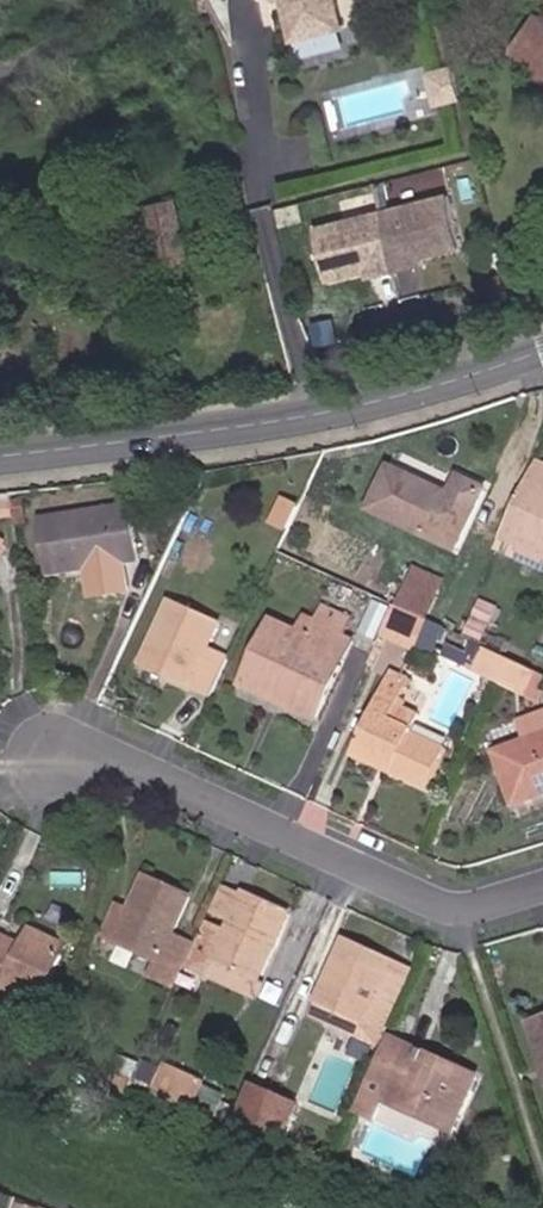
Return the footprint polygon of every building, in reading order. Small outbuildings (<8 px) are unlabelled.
[(295,41),(344,29),(337,0),(285,0),(295,41)] [(542,14),(512,52),(542,78),(542,14)] [(463,99),(455,68),(431,75),(438,105),(463,99)] [(463,248),(450,196),(383,213),(398,272),(418,267),(416,259),(423,258),(463,248)] [(189,262),(175,203),(150,209),(163,268),(189,262)] [(398,272),(383,213),(316,230),(329,282),(369,271),(376,270),(378,277),(398,272)] [(425,265),(423,258),(416,259),(418,267),(425,265)] [(378,277),(376,270),(369,271),(371,278),(378,277)] [(538,462),(525,492),(542,500),(542,464),(538,462)] [(458,551),(487,490),(461,478),(452,497),(392,468),(372,510),(458,551)] [(15,514),(16,517),(30,515),(25,491),(12,493),(15,514)] [(525,492),(497,552),(519,562),(526,547),(542,555),(542,500),(525,492)] [(12,493),(0,495),(0,513),(1,517),(15,514),(12,493)] [(293,528),(303,506),(287,499),(277,520),(293,528)] [(135,501),(44,512),(49,569),(101,564),(100,554),(141,549),(135,501)] [(28,523),(27,515),(15,517),(16,525),(28,523)] [(526,547),(519,562),(542,573),(542,555),(526,547)] [(446,589),(413,575),(401,601),(434,615),(446,589)] [(176,670),(173,677),(217,696),(234,660),(211,649),(224,619),(178,599),(150,659),(176,670)] [(379,641),(393,609),(377,601),(362,634),(379,641)] [(486,643),(500,609),(483,601),(469,635),(486,643)] [(342,635),(350,616),(325,605),(316,624),(342,635)] [(436,657),(448,630),(429,621),(398,607),(386,633),(436,657)] [(310,637),(316,624),(308,620),(302,634),(310,637)] [(294,652),(302,634),(275,621),(266,640),(294,652)] [(319,722),(356,642),(342,635),(316,624),(310,637),(302,634),(294,652),(266,640),(244,687),(319,722)] [(481,669),(490,649),(476,643),(467,662),(481,669)] [(507,682),(517,661),(490,649),(481,669),(507,682)] [(528,692),(538,671),(517,661),(507,682),(528,692)] [(430,791),(450,750),(415,734),(393,723),(401,705),(409,687),(407,686),(411,678),(397,672),(394,680),(391,679),(359,748),(398,766),(394,774),(430,791)] [(415,734),(423,716),(401,705),(393,723),(415,734)] [(522,722),(530,744),(500,755),(518,806),(542,797),(542,714),(522,722)] [(394,774),(398,766),(359,748),(355,756),(394,774)] [(173,936),(191,897),(146,876),(130,912),(119,907),(105,939),(159,964),(154,976),(175,985),(193,945),(173,936)] [(234,921),(246,894),(228,888),(217,913),(234,921)] [(275,950),(291,915),(246,894),(234,921),(228,934),(208,925),(190,965),(249,992),(255,979),(256,979),(270,948),(275,950)] [(68,946),(33,930),(24,950),(0,939),(0,986),(42,1005),(68,946)] [(388,973),(394,960),(348,939),(342,952),(388,973)] [(379,1046),(414,969),(394,960),(388,973),(342,952),(313,1016),(349,1032),(354,1021),(364,1025),(359,1037),(379,1046)] [(259,997),(265,983),(256,979),(255,979),(249,992),(259,997)] [(359,1037),(364,1025),(354,1021),(349,1032),(359,1037)] [(531,1025),(542,1062),(542,1021),(531,1025)] [(454,1133),(479,1077),(458,1067),(454,1075),(425,1062),(429,1054),(390,1036),(357,1111),(376,1120),(384,1102),(454,1133)] [(133,1083),(141,1065),(104,1050),(96,1068),(100,1069),(133,1083)] [(458,1067),(429,1054),(425,1062),(454,1075),(458,1067)] [(154,1086),(163,1068),(147,1061),(139,1079),(154,1086)] [(194,1106),(204,1085),(166,1067),(156,1088),(194,1106)] [(128,1094),(133,1083),(100,1069),(94,1085),(128,1094)] [(215,1116),(225,1094),(204,1085),(194,1106),(215,1116)] [(283,1140),(299,1106),(254,1086),(238,1121),(283,1140)] [(226,1121),(232,1108),(222,1104),(216,1116),(226,1121)]
